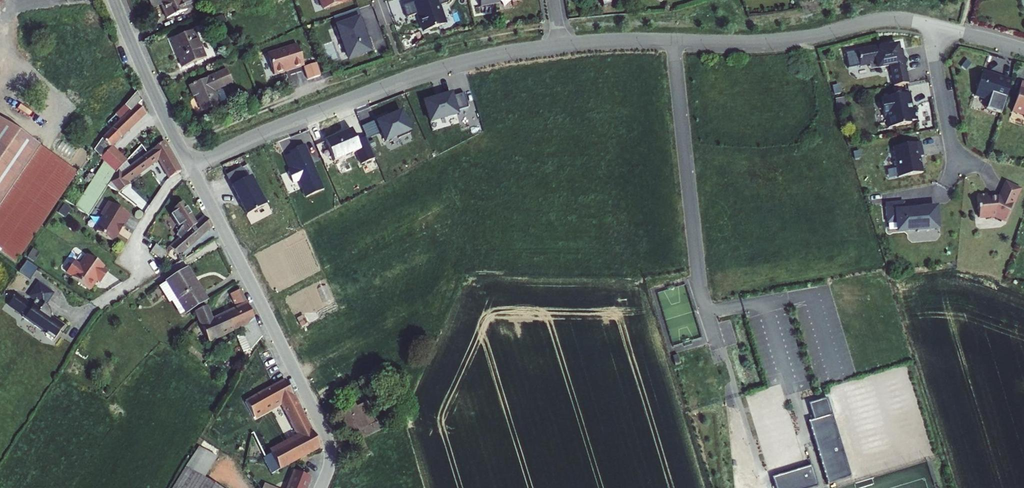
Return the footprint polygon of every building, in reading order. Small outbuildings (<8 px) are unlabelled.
[(196,0),(151,0),(153,5),(162,1),(167,14),(197,2),(196,0)] [(403,5),(407,16),(418,13),(424,31),(446,23),(440,5),(449,2),(448,0),(417,0),(403,5)] [(364,21),(362,16),(334,26),(339,38),(342,37),(346,47),(348,46),(352,56),(366,51),(365,49),(373,47),(369,36),(366,37),(363,30),(366,28),(364,21)] [(195,24),(171,34),(182,61),(206,52),(195,24)] [(859,54),(860,61),(870,59),(871,65),(890,61),(894,81),(909,79),(904,52),(900,52),(898,40),(888,42),(888,40),(858,46),(860,54),(859,54)] [(296,42),(266,51),(273,73),(303,64),(296,42)] [(113,48),(100,53),(105,67),(118,61),(113,48)] [(316,63),(304,67),(309,79),(321,75),(316,63)] [(237,64),(189,83),(193,94),(196,93),(202,108),(218,102),(212,86),(215,85),(216,87),(242,76),(237,64)] [(991,70),(983,67),(975,92),(989,96),(987,103),(1001,107),(1011,77),(997,72),(997,74),(991,72),(991,70)] [(1022,78),(1012,107),(1023,112),(1023,79),(1022,78)] [(911,99),(909,89),(881,94),(878,98),(879,104),(883,107),(884,110),(886,109),(889,123),(911,119),(911,117),(918,115),(916,105),(911,106),(908,104),(909,102),(909,99),(911,99)] [(450,99),(450,95),(422,103),(428,125),(455,118),(453,112),(466,108),(462,95),(450,99)] [(141,109),(133,101),(120,114),(105,132),(110,137),(104,143),(99,147),(91,160),(102,171),(74,214),(87,222),(107,192),(114,175),(113,174),(120,168),(107,153),(143,117),(138,112),(141,109)] [(411,128),(401,106),(385,113),(384,111),(376,114),(382,127),(385,136),(398,130),(399,133),(411,128)] [(362,121),(367,133),(382,127),(376,114),(362,121)] [(366,138),(357,142),(352,130),(325,141),(334,162),(356,152),(362,165),(375,159),(366,138)] [(0,132),(0,265),(11,272),(73,182),(0,132)] [(323,183),(304,138),(295,142),(296,145),(284,150),(290,164),(288,165),(300,193),(323,183)] [(923,168),(920,153),(923,152),(920,138),(893,143),(895,156),(894,158),(894,161),(896,163),(898,173),(923,168)] [(162,146),(152,153),(158,164),(156,166),(159,170),(164,178),(167,183),(179,175),(162,146)] [(118,179),(114,175),(107,192),(116,196),(120,190),(122,192),(153,168),(156,166),(158,164),(152,153),(145,158),(142,161),(138,164),(137,163),(136,161),(129,167),(131,169),(118,179)] [(266,207),(251,179),(232,188),(247,217),(266,207)] [(987,191),(976,192),(978,214),(986,213),(986,216),(993,215),(993,212),(994,212),(1004,217),(1019,186),(1006,180),(999,195),(997,194),(987,195),(987,191)] [(906,225),(908,226),(916,225),(917,227),(929,226),(929,224),(938,224),(937,212),(934,210),(933,203),(918,204),(919,208),(910,209),(910,206),(902,207),(902,199),(886,201),(888,217),(896,217),(897,226),(906,225)] [(172,210),(181,229),(176,237),(179,241),(165,254),(170,259),(173,257),(176,261),(210,230),(209,227),(202,220),(197,225),(182,202),(172,210)] [(112,246),(118,236),(118,235),(120,231),(121,231),(122,231),(129,219),(109,206),(101,218),(102,221),(95,233),(95,236),(112,246)] [(149,256),(159,263),(164,255),(153,248),(149,256)] [(19,271),(30,278),(37,266),(26,259),(19,271)] [(98,286),(106,275),(101,272),(102,270),(84,259),(77,270),(72,267),(64,277),(70,281),(70,282),(88,294),(92,288),(91,288),(94,283),(98,286)] [(185,312),(207,298),(190,272),(186,267),(166,280),(170,287),(185,312)] [(181,315),(185,312),(170,287),(166,280),(162,283),(181,315)] [(20,321),(44,338),(44,340),(52,345),(58,335),(61,337),(65,331),(55,324),(54,327),(48,323),(48,321),(48,320),(48,319),(48,317),(48,316),(47,315),(47,314),(46,312),(45,311),(44,310),(43,309),(42,309),(50,297),(36,288),(28,300),(34,304),(30,310),(13,299),(6,310),(20,319),(20,321)] [(206,317),(195,322),(207,347),(239,331),(254,324),(240,296),(230,301),(237,315),(212,327),(206,317)] [(259,338),(254,324),(239,331),(250,353),(259,338)] [(299,413),(284,383),(232,409),(230,411),(229,413),(236,428),(237,429),(279,408),(286,420),(299,413)] [(827,393),(808,399),(813,415),(808,417),(828,480),(852,473),(827,393)] [(339,412),(353,439),(369,430),(355,404),(339,412)] [(299,413),(286,420),(289,428),(303,420),(299,413)] [(303,420),(289,428),(298,444),(306,459),(319,452),(303,420)] [(210,426),(201,444),(219,454),(228,436),(210,426)] [(257,430),(249,434),(250,437),(262,463),(271,458),(257,430)] [(201,444),(176,487),(216,487),(204,482),(219,454),(201,444)] [(298,444),(290,448),(297,464),(306,459),(298,444)] [(290,448),(271,458),(279,474),(297,464),(290,448)] [(270,479),(279,474),(271,458),(262,463),(270,479)] [(772,474),(777,487),(801,487),(819,482),(812,462),(772,474)] [(313,478),(296,472),(290,487),(309,487),(313,478)]
